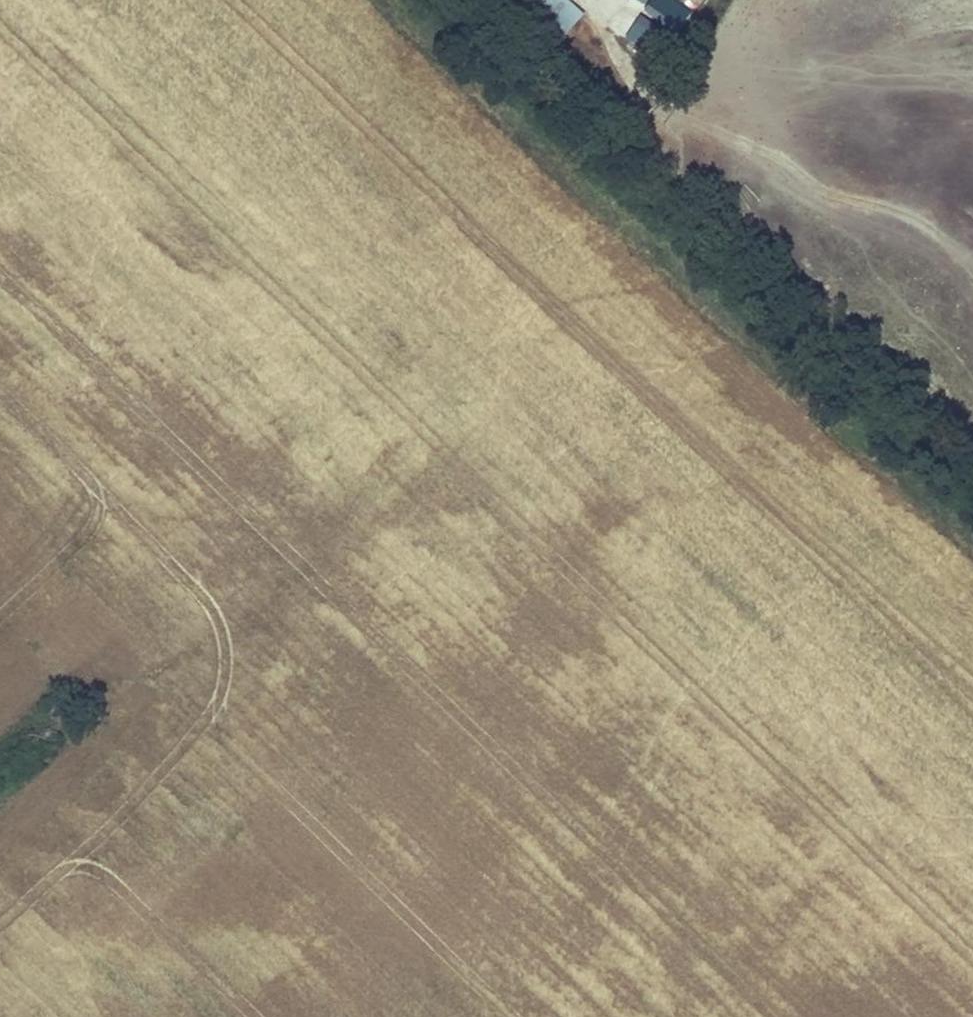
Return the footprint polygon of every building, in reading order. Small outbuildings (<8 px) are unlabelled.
[(677,34),(693,12),(677,0),(650,0),(643,10),(677,34)] [(654,57),(668,36),(640,17),(626,38),(654,57)]
